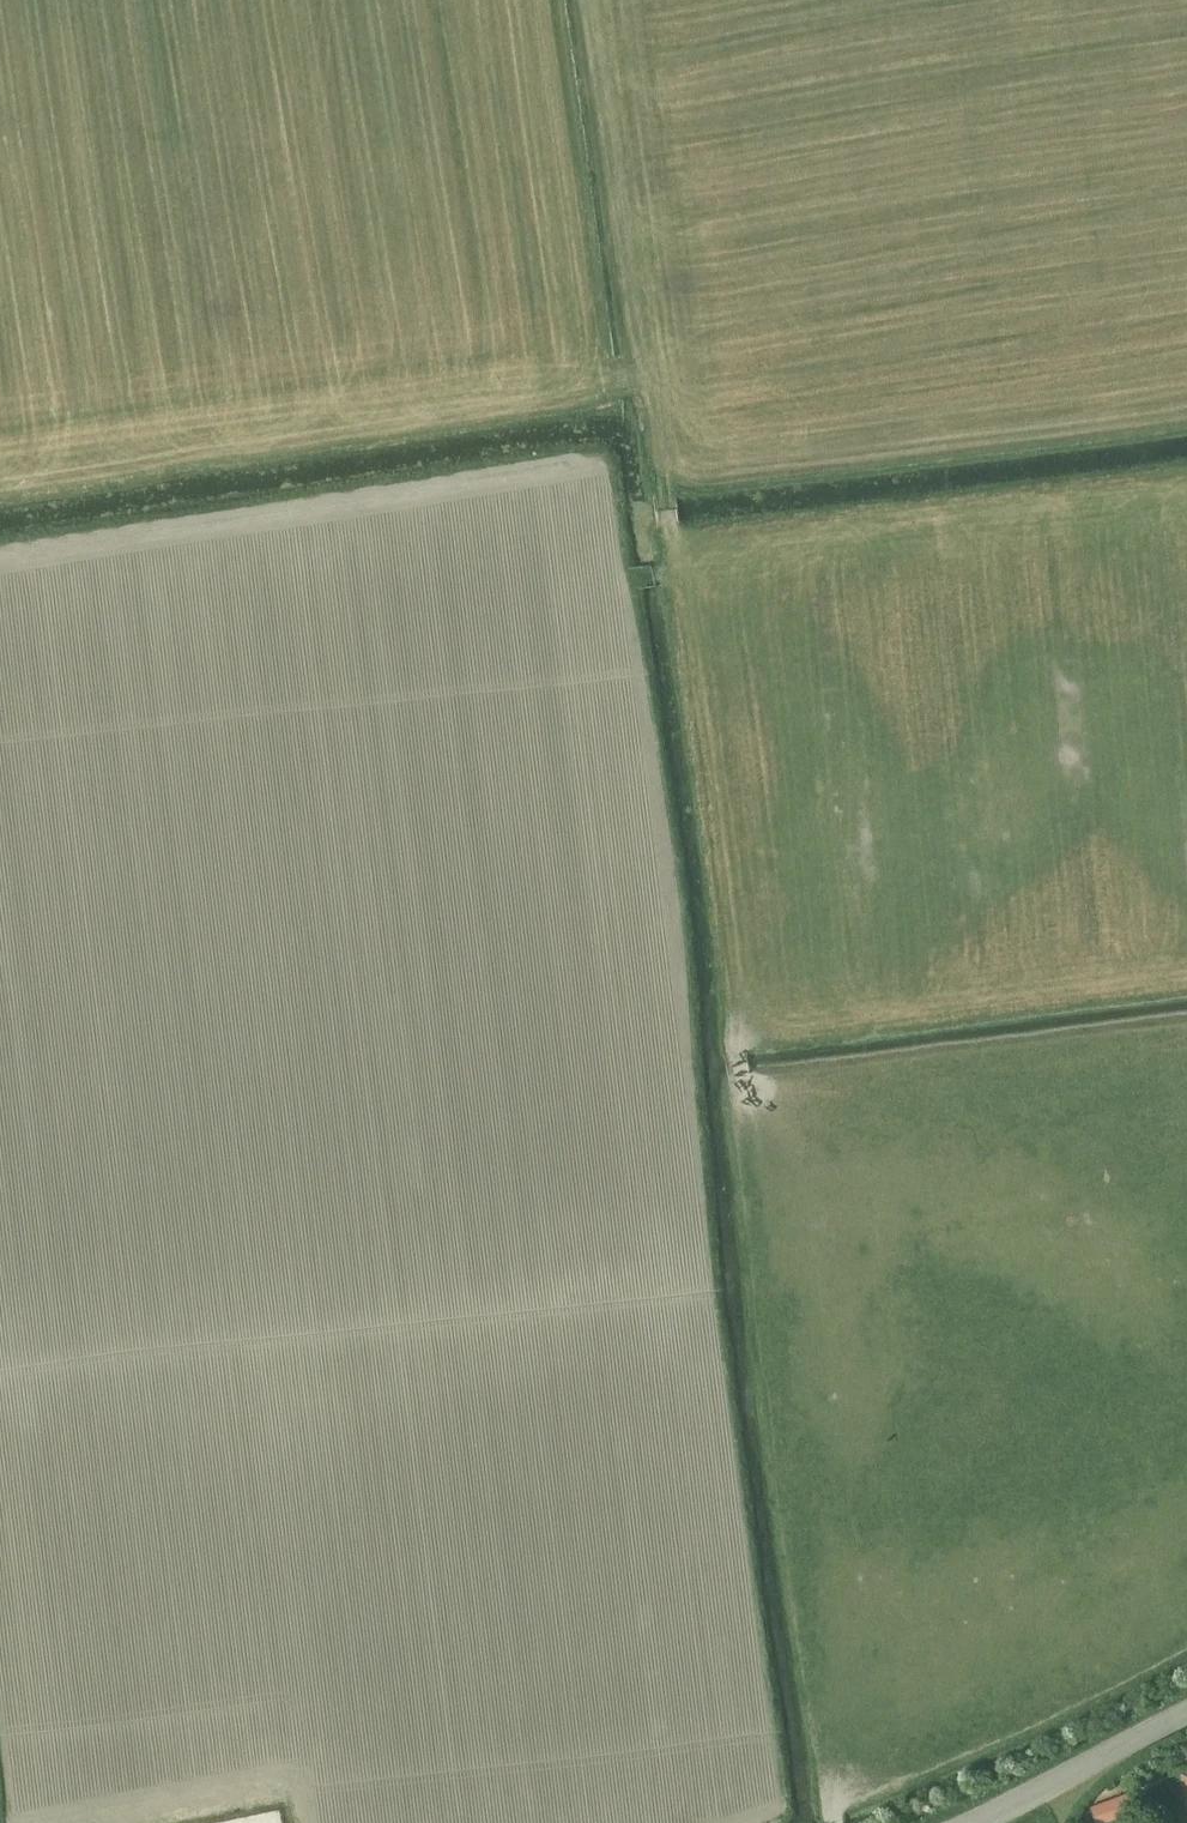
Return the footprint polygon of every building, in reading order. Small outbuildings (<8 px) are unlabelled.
[(1096,1822),(1102,1822),(1120,1816),(1113,1798),(1090,1807),(1096,1822)]
